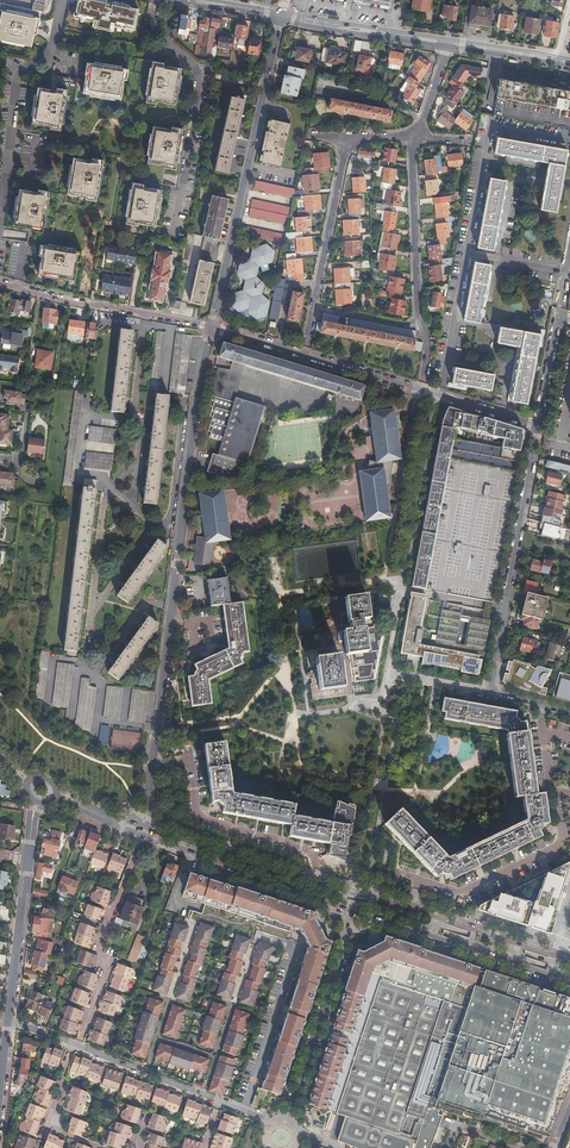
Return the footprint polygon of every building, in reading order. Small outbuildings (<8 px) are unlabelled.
[(33,9),(42,11),(45,12),(47,0),(36,0),(36,2),(34,2),(33,9)] [(86,7),(84,6),(82,11),(92,14),(105,17),(108,3),(114,5),(115,0),(88,0),(86,7)] [(418,10),(418,8),(428,9),(430,0),(413,0),(412,9),(418,10)] [(0,5),(0,8),(5,10),(24,14),(41,18),(42,11),(33,9),(25,7),(6,3),(1,2),(0,5)] [(470,26),(478,27),(479,24),(490,26),(491,20),(493,20),(493,16),(492,16),(493,9),(489,9),(489,6),(477,4),(476,7),(472,6),(469,22),(470,23),(470,26)] [(448,19),(455,20),(457,7),(444,5),(442,17),(448,18),(448,19)] [(0,8),(0,39),(1,39),(19,44),(32,47),(35,34),(37,34),(41,18),(24,14),(5,10),(0,8)] [(121,25),(135,29),(139,14),(133,13),(132,15),(124,13),(121,25)] [(188,14),(181,13),(177,34),(184,35),(188,14)] [(105,17),(92,14),(88,30),(94,31),(95,29),(101,30),(105,17)] [(500,28),(512,30),(514,17),(502,14),(500,28)] [(204,20),(200,20),(199,26),(204,27),(208,28),(209,18),(204,17),(204,20)] [(524,32),(537,34),(540,20),(527,17),(524,32)] [(220,20),(211,18),(210,27),(213,27),(214,25),(219,26),(220,20)] [(544,35),(556,38),(558,23),(546,21),(544,35)] [(248,26),(236,24),(234,37),(239,38),(238,43),(244,44),(245,39),(246,39),(248,26)] [(204,27),(199,26),(197,35),(196,44),(199,44),(201,45),(207,45),(209,33),(203,32),(204,27)] [(210,28),(209,33),(207,45),(205,56),(210,56),(215,29),(210,28)] [(187,33),(185,42),(196,44),(197,35),(187,33)] [(234,39),(219,36),(217,45),(232,48),(234,39)] [(259,39),(250,38),(248,44),(247,51),(247,52),(247,53),(258,55),(259,50),(258,49),(259,39)] [(338,49),(323,46),(320,61),(344,65),(346,54),(337,52),(338,49)] [(301,61),(308,62),(311,50),(298,47),(296,59),(301,60),(301,61)] [(389,51),(387,62),(402,65),(404,54),(389,51)] [(355,74),(369,76),(372,57),(359,54),(359,56),(353,55),(351,65),(356,67),(355,74)] [(410,77),(419,82),(427,70),(425,69),(428,63),(417,55),(413,61),(417,64),(409,76),(410,77)] [(85,72),(88,73),(92,74),(91,80),(87,79),(86,79),(84,92),(121,98),(123,85),(122,85),(123,79),(126,79),(128,68),(87,62),(85,72)] [(168,67),(146,62),(140,105),(158,106),(165,104),(172,105),(178,69),(168,67)] [(285,79),(283,79),(280,93),(297,96),(301,79),(303,79),(305,70),(289,66),(286,75),(285,79)] [(486,78),(488,68),(482,67),(482,69),(461,66),(453,77),(462,84),(469,75),(486,78)] [(416,88),(419,82),(410,77),(407,82),(411,85),(403,97),(413,103),(421,91),(416,88)] [(462,84),(453,77),(449,83),(452,85),(455,86),(452,90),(446,98),(447,99),(455,105),(464,93),(460,89),(463,85),(462,84)] [(497,96),(569,109),(569,92),(500,79),(497,96)] [(214,80),(213,88),(247,95),(249,87),(214,80)] [(56,87),(55,90),(55,93),(49,92),(50,89),(50,88),(37,86),(31,123),(44,126),(45,125),(50,126),(49,129),(60,130),(67,88),(56,87)] [(215,170),(229,173),(242,108),(245,98),(239,97),(239,95),(237,95),(236,97),(231,95),(215,170)] [(329,109),(389,121),(391,111),(331,98),(329,109)] [(455,105),(447,99),(444,102),(453,108),(455,105)] [(437,120),(449,129),(454,122),(456,119),(444,111),(437,120)] [(456,119),(454,122),(466,130),(473,121),(461,112),(456,119)] [(262,163),(281,167),(291,124),(271,119),(262,163)] [(161,168),(177,170),(182,127),(172,126),(172,131),(163,129),(147,127),(142,165),(161,168)] [(541,209),(556,212),(558,200),(559,200),(560,197),(559,197),(562,181),(563,181),(563,180),(563,177),(562,177),(567,150),(559,149),(560,148),(556,147),(556,148),(536,144),(537,143),(533,143),(533,144),(514,140),(514,139),(510,138),(510,140),(498,137),(495,153),(549,163),(541,209)] [(389,162),(395,163),(397,148),(385,146),(383,161),(389,162)] [(319,173),(328,173),(327,167),(328,167),(327,152),(313,153),(313,157),(313,160),(313,167),(311,167),(310,167),(304,168),(304,171),(302,171),(303,175),(319,173)] [(447,155),(448,167),(463,165),(462,153),(447,155)] [(424,160),(426,175),(438,173),(440,173),(444,172),(442,156),(436,157),(436,159),(424,160)] [(101,163),(70,159),(64,197),(96,201),(101,163)] [(382,182),(394,184),(397,170),(388,168),(389,162),(383,161),(380,160),(378,167),(385,168),(382,182)] [(320,188),(319,173),(303,175),(304,190),(320,188)] [(352,178),(353,193),(365,192),(364,177),(352,178)] [(477,247),(493,250),(506,180),(490,178),(488,190),(487,189),(486,192),(486,193),(487,193),(484,213),(483,213),(482,216),(483,216),(479,235),(478,235),(478,239),(479,239),(477,247)] [(426,181),(427,195),(439,194),(437,179),(426,181)] [(293,197),(293,196),(294,191),(295,189),(256,180),(254,189),(293,197)] [(394,184),(382,182),(381,189),(389,190),(386,205),(390,205),(398,207),(399,207),(402,192),(401,192),(393,191),(394,184)] [(151,187),(151,189),(150,192),(145,191),(145,188),(143,186),(127,184),(122,224),(138,226),(139,223),(145,224),(144,224),(156,226),(162,189),(151,187)] [(5,231),(40,234),(44,193),(10,190),(5,231)] [(310,216),(313,216),(312,210),(321,209),(319,194),(305,195),(306,210),(298,211),(298,217),(304,216),(310,216)] [(202,249),(219,253),(221,245),(218,244),(228,199),(212,195),(203,235),(205,236),(202,249)] [(451,195),(436,197),(436,200),(435,201),(437,218),(445,217),(449,217),(447,202),(457,201),(458,195),(451,195)] [(348,220),(358,219),(361,219),(359,198),(357,198),(350,199),(347,199),(348,220)] [(289,218),(291,208),(252,199),(248,216),(288,225),(289,218)] [(386,205),(378,203),(377,209),(387,211),(384,226),(394,228),(395,228),(398,213),(389,211),(390,205),(386,205)] [(296,238),(303,237),(302,231),(311,231),(310,216),(304,216),(298,217),(295,217),(296,232),(290,233),(290,238),(296,238)] [(449,217),(445,217),(445,223),(436,224),(438,239),(446,238),(450,237),(448,222),(455,222),(454,216),(449,217)] [(348,220),(343,220),(344,235),(359,234),(358,219),(348,220)] [(246,226),(244,235),(284,243),(285,239),(286,235),(246,226)] [(390,248),(397,249),(400,235),(393,234),(394,228),(384,226),(383,232),(386,232),(383,247),(390,248)] [(188,233),(185,246),(193,247),(196,234),(188,233)] [(312,251),(311,237),(303,237),(296,238),(297,253),(312,251)] [(438,239),(437,239),(437,245),(427,246),(429,261),(441,259),(439,245),(447,244),(446,238),(438,239)] [(359,240),(345,241),(346,256),(360,255),(359,240)] [(248,312),(256,319),(266,316),(269,302),(262,295),(265,283),(257,276),(259,266),(272,262),(274,252),(264,243),(253,247),(250,259),(240,262),(238,273),(245,280),(243,290),(232,294),(230,304),(239,312),(249,308),(248,312)] [(137,250),(111,245),(109,258),(135,263),(137,250)] [(193,247),(185,246),(182,259),(190,261),(193,247)] [(387,269),(393,271),(396,256),(389,255),(390,248),(383,247),(380,246),(379,253),(382,254),(379,268),(387,269)] [(34,247),(32,276),(75,280),(76,268),(77,262),(80,263),(83,250),(34,247)] [(217,262),(219,253),(202,249),(200,258),(217,262)] [(144,303),(165,307),(170,283),(171,256),(153,253),(144,303)] [(295,281),(303,280),(301,258),(296,258),(286,259),(288,274),(287,279),(293,280),(295,281)] [(190,302),(204,305),(214,263),(199,260),(190,302)] [(464,320),(479,323),(490,265),(475,262),(473,270),(472,270),(471,273),(472,273),(469,289),(468,293),(469,293),(466,308),(465,308),(464,312),(466,312),(464,320)] [(441,273),(450,272),(452,263),(442,265),(440,265),(441,273)] [(442,280),(441,273),(440,265),(428,267),(431,281),(442,280)] [(334,269),(334,284),(350,283),(349,268),(334,269)] [(107,273),(104,291),(129,295),(132,278),(107,273)] [(387,291),(402,294),(404,279),(390,277),(387,291)] [(277,320),(285,284),(276,283),(269,318),(277,320)] [(350,283),(334,284),(336,304),(351,303),(350,289),(350,283)] [(287,318),(298,321),(303,293),(293,291),(287,318)] [(400,300),(402,294),(387,291),(386,297),(391,298),(388,312),(403,315),(406,301),(400,300)] [(432,307),(443,309),(445,297),(434,295),(432,307)] [(27,317),(31,303),(22,300),(22,303),(11,300),(7,312),(27,317)] [(56,311),(44,309),(42,323),(43,323),(42,328),(49,329),(49,327),(54,328),(54,325),(54,323),(57,323),(58,313),(56,312),(56,311)] [(416,331),(354,319),(352,327),(337,324),(339,316),(324,313),(321,324),(317,323),(316,331),(421,351),(422,343),(415,341),(415,339),(416,331)] [(68,334),(83,335),(85,323),(70,321),(68,334)] [(98,325),(88,323),(85,338),(96,339),(98,325)] [(512,401),(527,404),(529,392),(530,392),(531,389),(530,388),(533,370),(534,370),(535,366),(534,366),(537,347),(539,347),(539,343),(538,343),(540,335),(517,330),(513,329),(513,330),(501,327),(498,343),(521,347),(512,401)] [(27,334),(28,330),(14,328),(14,332),(2,331),(1,342),(21,345),(23,334),(27,334)] [(111,412),(124,413),(125,402),(127,402),(128,398),(126,397),(128,375),(130,375),(131,371),(129,370),(132,348),(134,348),(134,344),(132,343),(133,332),(121,331),(111,412)] [(150,390),(158,391),(166,333),(158,332),(150,390)] [(168,393),(185,395),(192,336),(176,334),(168,393)] [(232,361),(245,365),(360,400),(364,387),(224,344),(220,357),(232,361)] [(35,368),(50,370),(53,353),(38,351),(35,368)] [(17,374),(19,358),(0,355),(0,373),(3,373),(3,369),(10,370),(10,373),(17,374)] [(232,361),(230,370),(243,373),(245,365),(232,361)] [(221,398),(229,373),(230,370),(217,367),(212,395),(221,398)] [(481,389),(485,390),(485,389),(491,390),(494,375),(455,367),(452,382),(462,384),(462,386),(466,387),(466,385),(481,388),(481,389)] [(240,376),(229,373),(221,398),(212,395),(209,406),(212,407),(209,416),(212,417),(208,431),(211,432),(210,437),(223,441),(218,455),(213,454),(207,472),(234,480),(239,462),(247,465),(265,407),(236,398),(234,393),(240,376)] [(21,393),(4,391),(3,399),(6,399),(5,404),(20,406),(20,404),(25,404),(26,395),(21,394),(21,393)] [(74,399),(82,400),(83,392),(75,391),(74,399)] [(144,504),(157,505),(169,397),(156,395),(155,407),(154,406),(153,409),(153,411),(155,411),(152,434),(150,433),(150,437),(150,438),(151,438),(149,461),(147,461),(147,464),(147,465),(148,465),(146,488),(144,487),(144,490),(144,492),(145,492),(144,504)] [(453,439),(520,452),(523,431),(449,408),(447,410),(445,413),(444,416),(443,420),(442,423),(441,427),(455,429),(453,439)] [(392,460),(400,459),(399,452),(396,428),(395,416),(394,410),(370,413),(377,462),(368,460),(367,471),(359,472),(366,521),(389,518),(385,482),(388,483),(392,460)] [(5,430),(8,430),(10,417),(7,417),(7,415),(0,414),(0,429),(5,430)] [(88,442),(115,446),(117,430),(90,426),(88,442)] [(492,603),(520,452),(453,439),(455,429),(441,427),(411,587),(492,603)] [(13,431),(8,430),(5,430),(0,429),(0,444),(8,445),(8,444),(11,444),(13,431)] [(49,441),(29,438),(27,452),(47,455),(49,441)] [(84,468),(112,471),(114,456),(86,452),(84,468)] [(549,461),(547,467),(559,470),(559,469),(568,471),(568,470),(569,470),(569,466),(549,461)] [(0,472),(0,487),(14,489),(15,477),(13,477),(13,474),(0,472)] [(546,483),(559,487),(562,476),(549,472),(546,483)] [(97,480),(84,478),(64,650),(77,652),(78,640),(80,641),(80,638),(81,636),(79,636),(82,614),(83,614),(83,612),(84,609),(82,609),(85,586),(87,587),(87,584),(87,582),(85,582),(88,560),(90,560),(90,558),(90,555),(88,555),(91,532),(93,533),(93,531),(93,528),(92,528),(94,506),(96,506),(96,504),(97,502),(95,501),(97,480)] [(210,561),(212,542),(230,540),(223,491),(199,494),(201,507),(200,507),(196,543),(197,543),(195,559),(210,561)] [(544,507),(542,516),(544,516),(545,516),(554,519),(556,514),(561,516),(563,509),(561,508),(562,502),(564,503),(566,496),(549,491),(547,498),(548,499),(547,503),(546,508),(544,507)] [(6,505),(5,513),(3,513),(2,517),(6,518),(8,503),(0,502),(0,504),(6,505)] [(541,515),(530,512),(528,519),(529,519),(539,522),(541,515)] [(545,516),(543,523),(559,527),(560,521),(554,519),(545,516)] [(529,519),(529,523),(529,524),(558,532),(558,531),(559,527),(543,523),(539,522),(529,519)] [(564,528),(562,528),(559,527),(558,531),(563,532),(561,539),(569,542),(569,530),(564,528)] [(117,596),(128,603),(168,548),(158,540),(152,547),(151,546),(148,550),(149,551),(139,566),(137,565),(134,569),(136,570),(125,585),(124,584),(121,587),(123,588),(117,596)] [(531,570),(540,572),(544,573),(545,572),(548,573),(551,562),(544,560),(543,564),(533,561),(531,570)] [(223,605),(230,604),(227,578),(207,581),(210,607),(223,605)] [(524,592),(535,595),(538,584),(527,581),(524,592)] [(461,613),(442,610),(435,648),(418,645),(421,628),(422,629),(426,602),(425,602),(426,598),(425,598),(425,599),(425,598),(425,595),(410,593),(410,596),(411,596),(410,600),(409,600),(401,642),(403,642),(400,654),(408,656),(407,659),(419,662),(420,658),(425,658),(423,664),(421,664),(421,665),(433,666),(481,674),(483,659),(477,658),(478,656),(479,656),(480,656),(484,657),(490,620),(471,617),(471,618),(466,646),(455,644),(461,613)] [(545,598),(527,593),(522,614),(540,619),(545,598)] [(351,654),(355,683),(374,680),(383,627),(374,625),(373,628),(362,629),(361,621),(369,620),(366,596),(345,599),(349,631),(343,632),(346,655),(351,654)] [(230,604),(223,605),(229,648),(194,665),(197,672),(195,676),(188,677),(192,707),(199,706),(212,704),(209,680),(243,664),(240,657),(241,656),(242,652),(249,652),(242,602),(230,604)] [(522,614),(518,613),(517,618),(524,620),(526,621),(525,626),(537,629),(540,619),(522,614)] [(108,672),(119,680),(159,625),(148,617),(143,625),(141,623),(139,627),(140,628),(130,643),(128,642),(125,645),(127,647),(116,661),(115,660),(112,664),(114,665),(108,672)] [(536,641),(524,638),(520,650),(533,653),(537,654),(540,643),(536,642),(536,641)] [(562,647),(562,646),(550,643),(546,659),(558,662),(560,654),(562,655),(563,654),(564,648),(564,647),(562,647)] [(344,680),(342,680),(343,688),(319,691),(315,659),(339,656),(338,648),(308,652),(310,668),(311,668),(311,669),(312,673),(309,673),(308,674),(308,675),(308,676),(308,677),(308,678),(309,678),(309,679),(310,679),(311,684),(310,684),(312,701),(346,696),(344,680)] [(35,698),(43,699),(49,652),(41,651),(35,698)] [(343,688),(342,680),(339,656),(315,659),(319,691),(343,688)] [(504,684),(545,695),(547,688),(543,687),(546,683),(549,685),(551,682),(547,680),(552,672),(551,672),(551,670),(537,667),(535,669),(530,666),(530,665),(513,660),(512,663),(510,662),(508,671),(509,671),(508,674),(507,674),(504,684)] [(52,706),(59,708),(60,707),(68,707),(73,665),(58,663),(52,706)] [(559,672),(552,698),(563,700),(563,699),(569,701),(569,675),(559,672)] [(83,730),(90,731),(91,723),(92,723),(97,688),(89,687),(89,679),(82,678),(76,721),(75,721),(75,725),(83,730)] [(104,717),(120,719),(124,688),(107,686),(104,717)] [(129,720),(145,722),(149,691),(132,689),(129,720)] [(507,734),(516,798),(523,797),(526,820),(486,839),(446,858),(400,810),(385,824),(392,832),(408,848),(425,865),(436,877),(442,872),(444,873),(447,873),(451,880),(468,871),(489,861),(540,836),(537,829),(540,824),(548,823),(543,794),(536,794),(526,721),(519,722),(515,719),(516,712),(448,699),(444,719),(463,722),(507,730),(508,734),(507,734)] [(99,741),(106,746),(109,726),(101,725),(99,741)] [(225,742),(204,745),(205,750),(210,786),(212,802),(219,801),(221,804),(223,806),(222,814),(228,815),(257,820),(282,824),(291,826),(289,837),(295,838),(318,842),(327,844),(331,824),(292,817),(294,806),(276,802),(232,794),(225,742)] [(169,750),(173,755),(179,751),(175,746),(169,750)] [(335,801),(331,824),(327,844),(329,844),(331,845),(330,848),(330,849),(330,850),(330,851),(331,852),(331,853),(332,854),(333,855),(334,855),(335,856),(336,856),(337,856),(338,856),(339,856),(340,855),(341,854),(342,853),(343,852),(343,851),(351,808),(346,806),(335,801)] [(331,845),(329,844),(327,856),(343,859),(347,835),(350,836),(355,810),(355,808),(346,803),(346,806),(351,808),(343,851),(343,852),(342,853),(341,854),(340,855),(339,856),(338,856),(337,856),(336,856),(335,856),(334,855),(333,855),(332,854),(331,853),(331,852),(330,851),(330,850),(330,849),(330,848),(331,845)] [(12,840),(14,826),(1,824),(0,831),(0,838),(12,840)] [(80,844),(83,846),(87,834),(85,833),(86,831),(81,830),(78,838),(82,840),(80,844)] [(96,850),(98,843),(101,836),(90,832),(82,855),(92,858),(96,850)] [(42,853),(56,857),(60,840),(51,838),(50,841),(45,840),(42,853)] [(92,858),(90,864),(104,869),(106,862),(107,860),(109,860),(110,856),(108,855),(109,853),(103,850),(102,853),(100,852),(96,850),(92,858)] [(113,854),(107,869),(108,870),(108,872),(113,874),(115,872),(116,873),(117,871),(122,873),(127,861),(123,859),(120,858),(121,857),(113,854)] [(49,864),(39,861),(36,878),(43,880),(44,876),(42,876),(43,869),(52,871),(53,865),(49,864)] [(163,873),(160,882),(164,884),(167,878),(173,880),(178,867),(172,864),(171,865),(167,864),(163,873)] [(550,933),(569,871),(569,867),(564,865),(483,904),(487,913),(489,911),(490,913),(550,933)] [(7,873),(0,871),(0,889),(3,890),(4,886),(6,887),(9,876),(7,876),(7,873)] [(193,911),(193,912),(190,920),(198,923),(201,924),(210,927),(215,928),(235,935),(243,938),(249,940),(250,940),(253,932),(259,934),(261,934),(265,924),(288,931),(290,927),(295,929),(296,928),(297,929),(307,948),(306,950),(305,949),(300,965),(301,965),(287,1008),(303,1013),(305,1014),(317,980),(327,949),(330,942),(324,940),(314,920),(316,915),(272,900),(259,896),(254,894),(226,885),(214,881),(197,876),(189,873),(180,896),(205,904),(205,905),(202,914),(193,911)] [(61,893),(68,892),(73,880),(63,876),(58,888),(61,893)] [(73,880),(68,892),(74,894),(79,882),(73,880)] [(107,907),(110,899),(108,898),(109,895),(111,892),(98,887),(96,893),(94,892),(94,893),(92,893),(90,898),(91,900),(91,901),(100,904),(107,907)] [(122,918),(123,919),(137,924),(147,900),(131,894),(122,918)] [(105,911),(98,908),(87,904),(85,909),(86,910),(84,917),(89,918),(92,919),(93,918),(96,919),(100,921),(102,915),(103,915),(105,911)] [(45,941),(50,942),(54,915),(48,913),(48,909),(43,908),(42,911),(35,910),(32,931),(37,931),(36,934),(38,935),(38,939),(39,939),(45,941)] [(117,916),(113,926),(120,929),(123,919),(122,918),(117,916)] [(77,928),(75,932),(76,933),(94,939),(96,935),(94,934),(96,928),(92,927),(89,926),(81,923),(79,927),(77,928)] [(189,927),(175,923),(167,946),(169,946),(167,953),(165,953),(160,968),(162,969),(159,977),(157,976),(152,991),(166,996),(174,973),(172,973),(177,957),(179,958),(181,950),(180,950),(182,942),(184,943),(189,927)] [(210,927),(201,924),(192,954),(193,954),(190,962),(189,962),(184,977),(185,977),(183,985),(181,984),(176,999),(190,1004),(197,981),(196,981),(201,965),(202,966),(207,951),(206,950),(208,943),(210,943),(215,928),(210,927)] [(258,943),(261,934),(259,934),(253,932),(250,940),(256,942),(258,943)] [(92,944),(93,944),(95,939),(94,939),(76,933),(74,937),(75,939),(76,939),(74,944),(82,946),(85,948),(89,949),(92,944)] [(145,937),(139,935),(137,934),(128,960),(136,963),(137,959),(137,958),(145,937)] [(243,938),(235,935),(227,958),(229,958),(224,973),(222,973),(214,996),(228,1001),(233,985),(232,985),(234,977),(236,978),(241,962),(239,962),(242,954),(244,955),(249,940),(243,938)] [(479,971),(480,968),(385,937),(384,940),(372,946),(361,951),(358,951),(307,1105),(329,1112),(336,1114),(344,1117),(335,1140),(355,1147),(429,1147),(442,1116),(437,1115),(439,1110),(545,1146),(569,1085),(569,999),(559,995),(557,995),(557,996),(539,990),(539,989),(538,988),(516,980),(504,976),(497,974),(485,970),(484,973),(479,971)] [(42,951),(45,941),(39,939),(36,950),(42,951)] [(272,947),(258,943),(250,965),(252,966),(247,981),(245,981),(238,1003),(252,1008),(257,993),(256,992),(258,985),(259,985),(264,970),(263,969),(266,962),(267,962),(272,947)] [(33,971),(34,971),(36,971),(42,973),(43,968),(44,968),(47,954),(43,953),(41,952),(34,950),(31,965),(34,966),(33,971)] [(91,954),(81,950),(77,963),(90,968),(92,964),(93,962),(95,963),(97,956),(91,954)] [(116,969),(114,969),(113,974),(129,979),(131,980),(133,976),(132,974),(131,974),(133,970),(118,964),(116,969)] [(31,978),(33,971),(25,969),(24,969),(23,976),(31,978)] [(91,973),(85,971),(83,976),(81,975),(81,976),(78,977),(77,982),(78,983),(78,984),(87,988),(94,990),(97,983),(95,982),(96,979),(98,976),(91,973)] [(129,979),(113,974),(111,978),(110,980),(112,981),(110,987),(124,992),(129,979)] [(85,992),(75,988),(71,1001),(79,1005),(87,1007),(89,1001),(87,1000),(89,994),(85,992)] [(37,1012),(43,995),(32,990),(25,1008),(37,1012)] [(119,1007),(120,1008),(122,1003),(121,1002),(122,997),(107,991),(105,997),(104,997),(103,998),(102,1001),(119,1007)] [(48,996),(43,995),(37,1012),(48,1017),(53,1003),(46,1000),(48,996)] [(163,1003),(150,998),(145,1013),(143,1012),(133,1040),(135,1040),(130,1054),(144,1059),(163,1003)] [(117,1012),(119,1007),(102,1001),(101,1001),(99,1005),(100,1006),(98,1011),(113,1017),(115,1012),(116,1013),(117,1012)] [(227,1008),(213,1003),(208,1018),(206,1017),(202,1030),(203,1031),(198,1046),(212,1050),(227,1008)] [(68,1006),(63,1019),(77,1024),(79,1018),(82,1018),(84,1012),(78,1009),(68,1006)] [(187,1011),(173,1007),(164,1035),(178,1039),(187,1011)] [(278,1096),(305,1014),(303,1013),(287,1008),(262,1082),(260,1082),(258,1089),(256,1089),(250,1107),(255,1109),(258,1100),(262,1101),(264,1097),(266,1097),(270,1099),(273,1100),(274,1095),(278,1096)] [(250,1015),(235,1010),(221,1053),(236,1057),(238,1050),(239,1051),(244,1037),(242,1037),(250,1015)] [(112,1023),(103,1020),(96,1017),(94,1024),(96,1025),(94,1031),(107,1036),(112,1023)] [(77,1029),(78,1030),(80,1025),(77,1024),(63,1019),(62,1018),(60,1023),(61,1024),(60,1029),(75,1035),(77,1029)] [(108,1041),(109,1037),(107,1036),(94,1031),(91,1030),(89,1035),(91,1035),(88,1040),(104,1046),(106,1042),(108,1041)] [(22,1058),(29,1058),(30,1050),(37,1051),(39,1042),(31,1041),(31,1039),(24,1038),(22,1058)] [(209,1061),(160,1044),(155,1058),(170,1063),(169,1065),(189,1071),(189,1070),(204,1074),(209,1061)] [(48,1063),(58,1066),(64,1052),(54,1048),(53,1049),(47,1047),(42,1060),(42,1062),(47,1063),(48,1063)] [(91,1063),(92,1061),(83,1058),(82,1059),(75,1056),(70,1069),(70,1071),(75,1073),(77,1072),(86,1076),(91,1063)] [(208,1091),(223,1096),(228,1082),(229,1082),(233,1069),(232,1069),(234,1062),(220,1057),(208,1091)] [(28,1069),(29,1058),(22,1058),(21,1068),(28,1069)] [(86,1076),(86,1077),(99,1081),(105,1066),(99,1063),(98,1065),(95,1065),(91,1063),(86,1076)] [(27,1080),(28,1069),(21,1068),(20,1068),(19,1080),(27,1080)] [(108,1069),(102,1085),(118,1090),(123,1074),(108,1069)] [(131,1093),(136,1095),(141,1080),(137,1079),(137,1081),(134,1079),(134,1078),(126,1075),(121,1092),(122,1092),(122,1094),(127,1096),(129,1094),(130,1095),(131,1093)] [(37,1081),(35,1086),(40,1087),(52,1092),(54,1093),(55,1088),(54,1088),(56,1082),(52,1080),(49,1079),(41,1076),(39,1081),(37,1081)] [(136,1095),(149,1099),(154,1085),(150,1084),(148,1083),(148,1081),(141,1079),(141,1080),(136,1095)] [(70,1092),(69,1091),(67,1096),(68,1096),(84,1102),(86,1103),(87,1098),(87,1097),(86,1097),(88,1092),(80,1089),(76,1088),(72,1086),(70,1092)] [(52,1092),(40,1087),(38,1093),(36,1092),(35,1093),(33,1094),(31,1098),(33,1100),(32,1101),(47,1107),(48,1107),(51,1099),(50,1099),(51,1096),(52,1092)] [(160,1089),(156,1088),(152,1102),(165,1106),(169,1094),(170,1090),(163,1088),(163,1090),(160,1089)] [(169,1094),(165,1106),(164,1107),(177,1112),(183,1096),(176,1094),(176,1096),(173,1095),(169,1094)] [(84,1102),(68,1096),(66,1103),(68,1104),(67,1106),(66,1110),(79,1115),(84,1102)] [(198,1118),(202,1105),(198,1104),(195,1103),(196,1102),(188,1099),(182,1115),(183,1116),(184,1118),(189,1119),(190,1118),(191,1118),(192,1116),(198,1118)] [(30,1103),(25,1116),(27,1117),(39,1121),(40,1117),(41,1115),(44,1116),(46,1110),(30,1103)] [(207,1105),(202,1103),(202,1105),(198,1118),(196,1122),(201,1124),(203,1123),(203,1122),(207,1124),(210,1116),(211,1112),(212,1108),(207,1106),(207,1105)] [(121,1118),(137,1124),(140,1116),(138,1115),(139,1112),(141,1109),(132,1106),(128,1105),(126,1110),(124,1109),(124,1110),(121,1111),(120,1116),(121,1117),(121,1118)] [(330,1132),(336,1114),(329,1112),(323,1129),(330,1132)] [(161,1116),(153,1113),(152,1117),(151,1120),(150,1119),(147,1127),(163,1133),(164,1132),(166,1131),(167,1126),(166,1124),(164,1123),(166,1117),(161,1116)] [(223,1120),(221,1120),(218,1130),(233,1135),(236,1125),(238,1124),(239,1120),(238,1118),(225,1114),(223,1120)] [(39,1121),(27,1117),(25,1122),(23,1122),(23,1123),(20,1123),(19,1128),(20,1130),(20,1131),(35,1136),(38,1129),(37,1128),(38,1125),(39,1122),(39,1121)] [(69,1128),(68,1132),(81,1137),(83,1131),(85,1132),(85,1131),(87,1130),(89,1126),(88,1124),(88,1123),(72,1117),(69,1125),(71,1125),(69,1128)] [(112,1132),(127,1137),(130,1138),(132,1133),(131,1133),(132,1127),(128,1126),(125,1125),(117,1122),(115,1127),(115,1126),(113,1127),(112,1132)] [(125,1143),(127,1137),(112,1132),(111,1131),(106,1144),(117,1147),(120,1147),(121,1145),(122,1143),(125,1143)] [(146,1138),(144,1142),(148,1144),(161,1147),(163,1147),(165,1144),(164,1143),(163,1143),(165,1138),(157,1135),(153,1134),(149,1133),(147,1138),(146,1138)] [(214,1139),(211,1147),(229,1147),(232,1139),(216,1133),(214,1139)] [(36,1139),(21,1134),(17,1143),(16,1144),(15,1147),(33,1147),(36,1139)] [(58,1138),(49,1134),(46,1142),(43,1147),(62,1147),(64,1142),(58,1139),(58,1138)] [(201,1143),(185,1138),(182,1147),(200,1147),(201,1143)]
